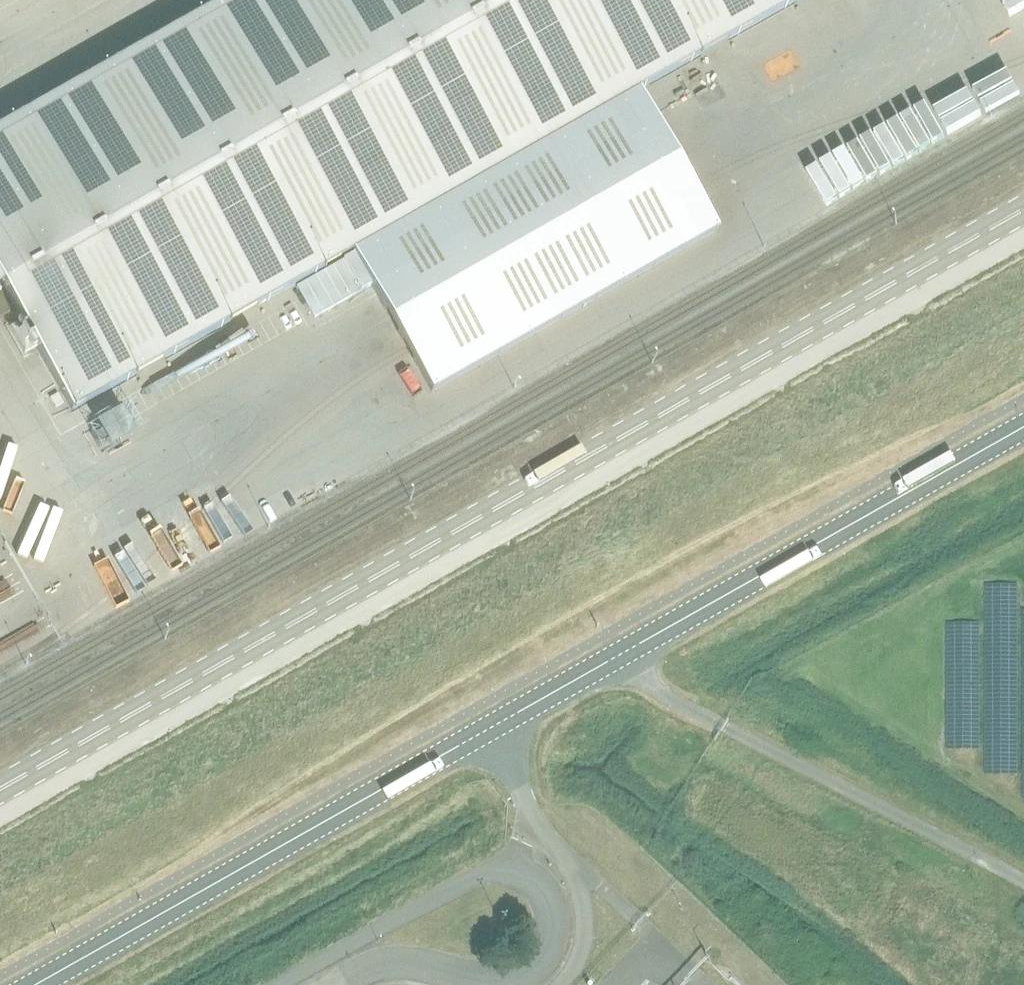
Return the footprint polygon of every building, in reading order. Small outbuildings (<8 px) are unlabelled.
[(0,129),(0,283),(72,411),(352,252),(407,348),(432,392),(717,231),(692,187),(637,91),(797,0),(228,0),(0,129)]
